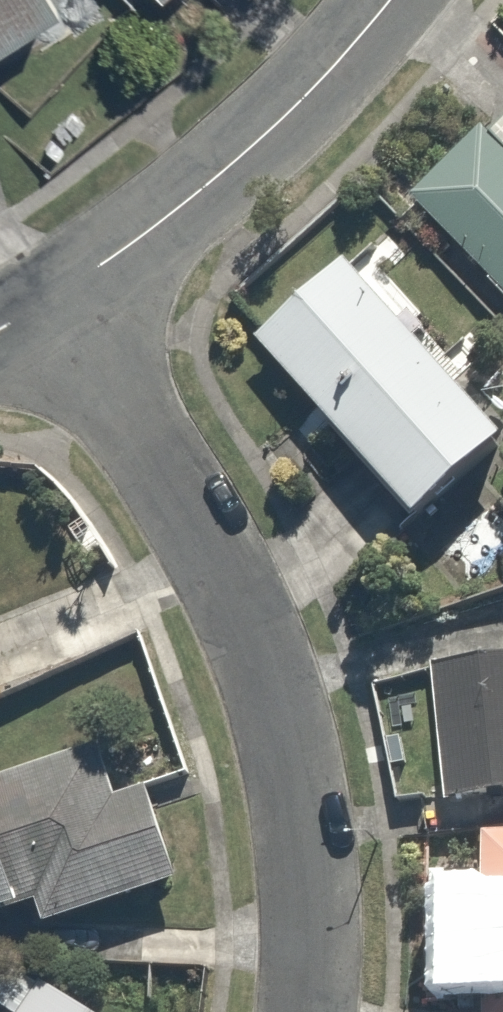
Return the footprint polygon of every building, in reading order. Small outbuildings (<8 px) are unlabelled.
[(66,10),(60,0),(0,0),(0,52),(66,10)] [(417,202),(502,289),(502,138),(492,127),(417,202)] [(266,351),(433,530),(502,465),(502,409),(363,260),(266,351)] [(438,672),(450,815),(502,810),(502,666),(438,672)] [(0,791),(0,937),(49,919),(56,937),(188,890),(156,800),(122,812),(102,755),(0,791)] [(487,839),(490,1011),(502,1011),(502,838),(487,839)] [(24,978),(4,1011),(81,1011),(24,978)]
